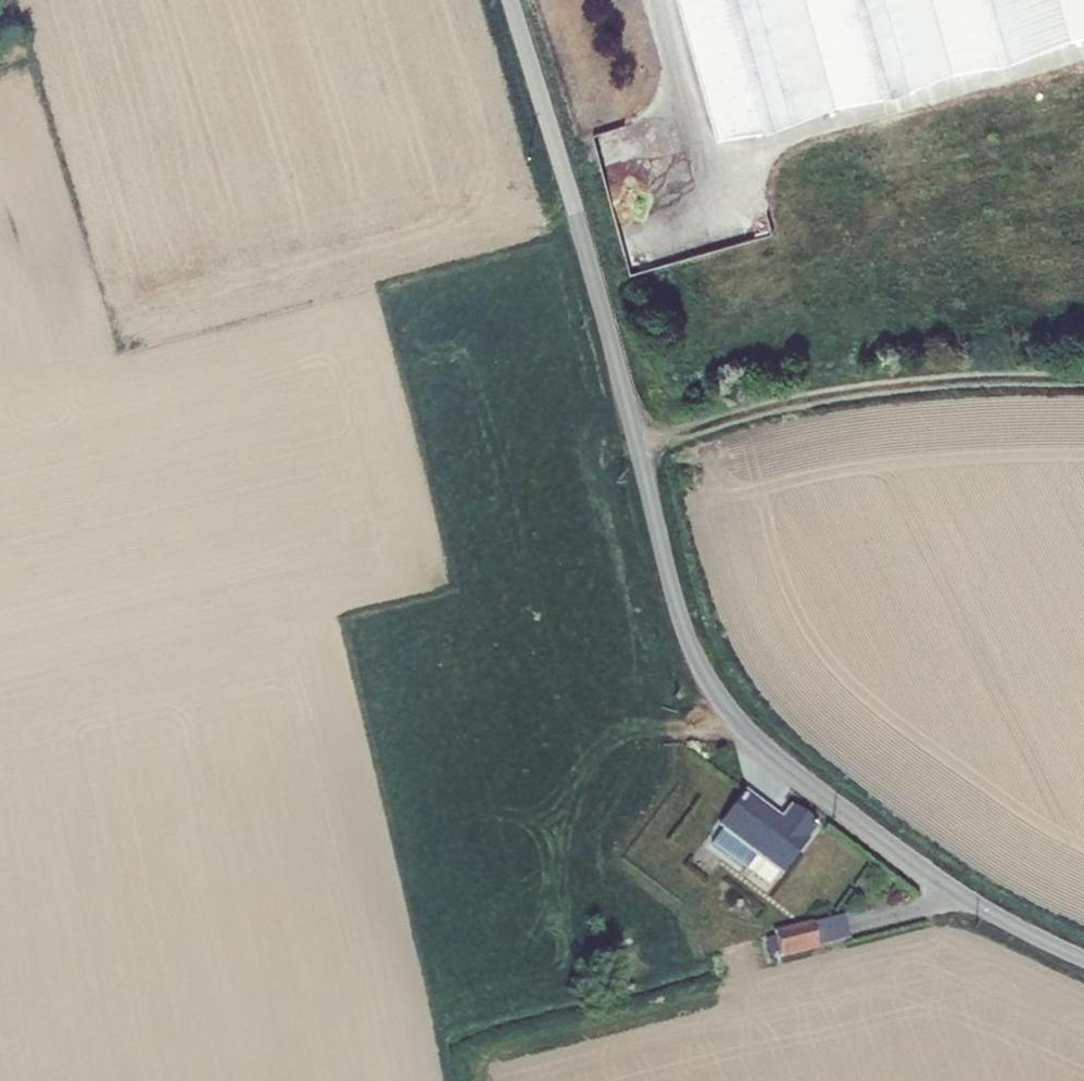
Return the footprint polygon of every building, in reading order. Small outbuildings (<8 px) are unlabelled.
[(718,134),(1083,32),(1083,0),(680,0),(718,134)] [(721,832),(710,845),(766,887),(776,874),(779,876),(815,829),(788,809),(777,823),(764,812),(765,810),(764,809),(745,795),(745,794),(744,794),(717,829),(721,832)] [(843,918),(809,924),(816,949),(849,940),(843,918)] [(809,923),(772,932),(773,937),(764,939),(768,955),(777,953),(779,958),(816,950),(816,949),(809,924),(809,923)]
